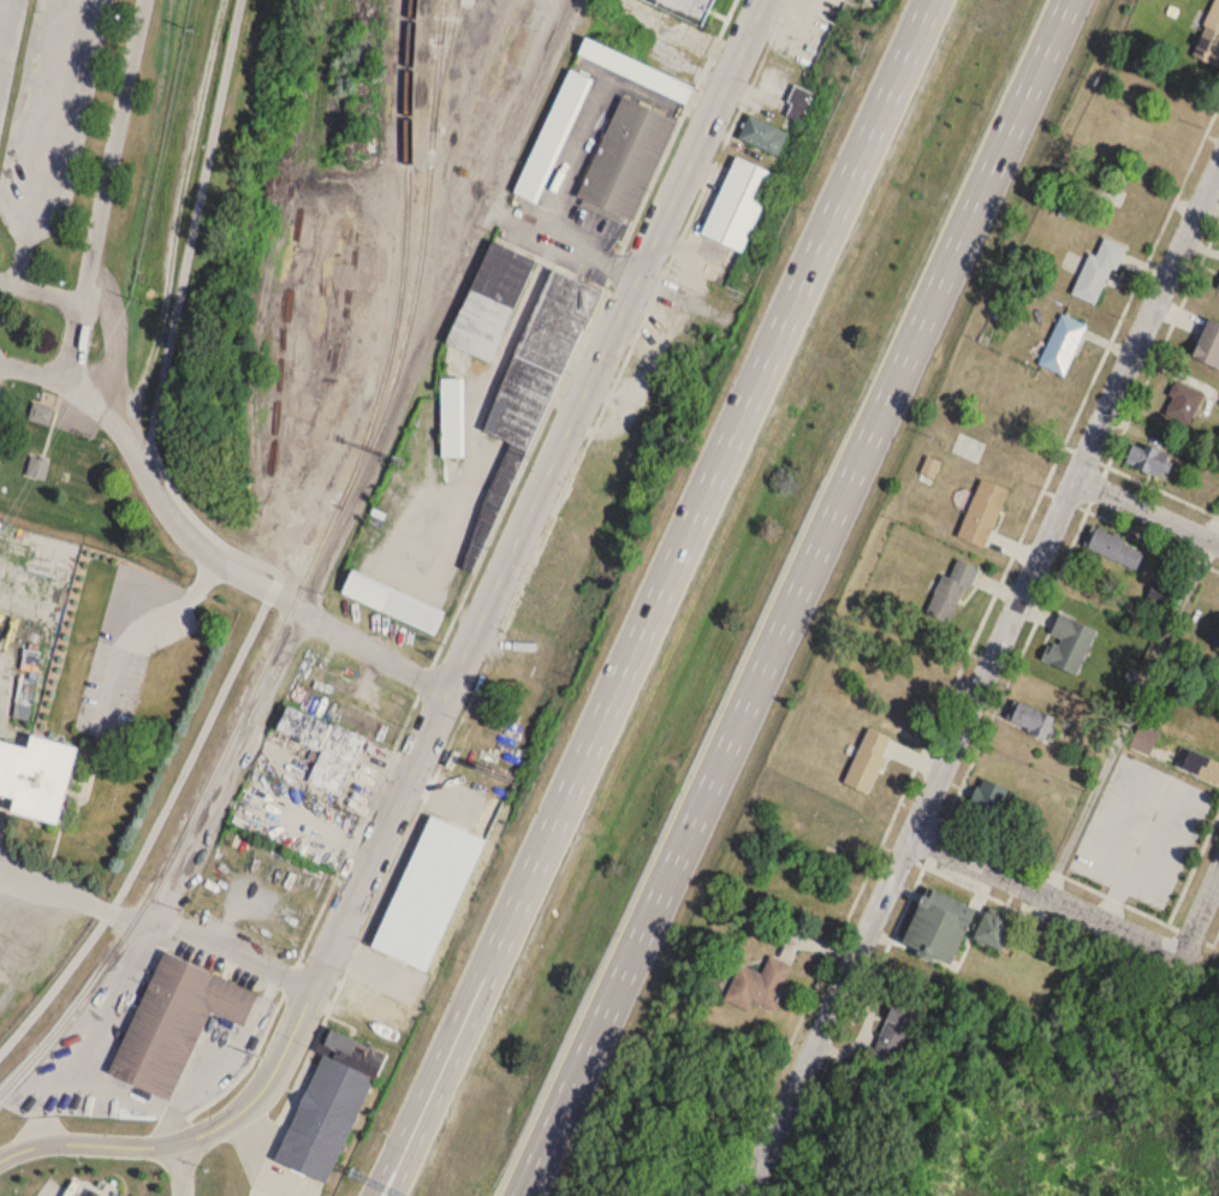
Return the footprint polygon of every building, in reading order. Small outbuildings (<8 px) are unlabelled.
[(704,26),(715,0),(638,0),(704,26)] [(1194,58),(1217,65),(1218,60),(1218,0),(1211,0),(1194,58)] [(633,227),(691,84),(582,40),(575,57),(637,82),(633,92),(624,88),(576,205),(633,227)] [(513,195),(537,205),(590,79),(566,69),(513,195)] [(778,157),(789,134),(750,114),(738,137),(778,157)] [(701,231),(741,249),(775,172),(736,153),(701,231)] [(1095,252),(1104,234),(1126,244),(1116,267),(1111,264),(1095,302),(1071,291),(1089,249),(1095,252)] [(533,260),(488,241),(446,345),(491,363),(533,260)] [(589,285),(545,269),(491,421),(494,422),(490,433),(507,439),(460,570),(484,579),(589,285)] [(1062,311),(1086,322),(1064,371),(1040,361),(1062,311)] [(1206,319),(1191,359),(1217,369),(1218,363),(1218,324),(1206,319)] [(440,459),(463,459),(463,379),(440,379),(440,459)] [(1165,419),(1194,424),(1199,389),(1171,384),(1165,419)] [(1123,462),(1161,480),(1172,458),(1134,440),(1123,462)] [(29,476),(49,481),(54,463),(35,457),(29,476)] [(981,476),(1009,488),(985,545),(957,532),(981,476)] [(1144,551),(1093,528),(1085,548),(1136,570),(1144,551)] [(924,609),(941,571),(949,573),(957,555),(979,565),(969,585),(964,583),(947,620),(924,609)] [(435,634),(444,610),(347,573),(339,597),(435,634)] [(1049,639),(1040,662),(1078,677),(1096,630),(1058,615),(1049,639)] [(1004,717),(1041,743),(1054,724),(1018,699),(1004,717)] [(363,737),(281,706),(272,732),(321,750),(308,785),(341,798),(363,737)] [(844,779),(868,725),(890,734),(882,751),(886,754),(868,790),(844,779)] [(68,823),(86,744),(40,734),(37,743),(0,735),(0,791),(24,797),(20,812),(68,823)] [(1188,749),(1179,768),(1218,787),(1218,764),(1188,749)] [(1008,791),(983,779),(965,815),(990,827),(1008,791)] [(919,899),(899,949),(950,968),(973,908),(930,892),(926,901),(919,899)] [(1011,926),(983,915),(972,942),(1000,953),(1011,926)] [(207,1011),(244,1026),(257,991),(158,953),(110,1076),(172,1100),(207,1011)] [(749,1011),(752,1003),(775,1011),(791,965),(768,956),(762,973),(737,965),(724,1002),(749,1011)] [(917,1006),(895,996),(870,1054),(892,1064),(917,1006)] [(276,1163),(331,1184),(381,1050),(326,1029),(276,1163)] [(94,1188),(107,1195),(88,1195),(94,1188)]
